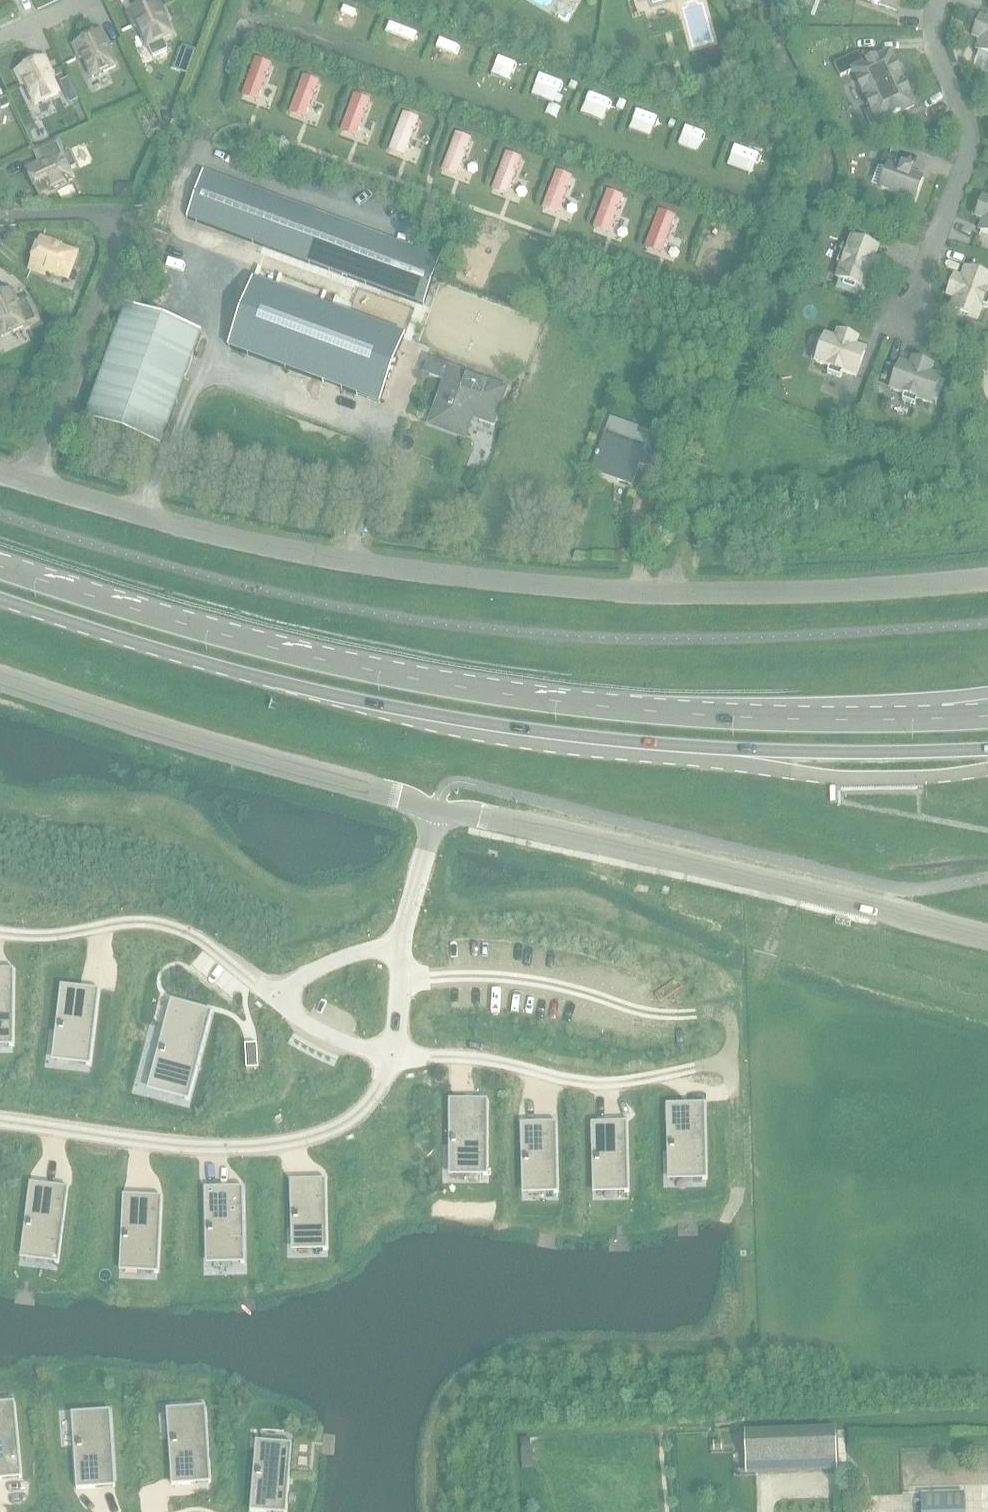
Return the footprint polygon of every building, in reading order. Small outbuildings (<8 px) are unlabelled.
[(157,0),(156,0),(129,13),(135,26),(138,24),(148,45),(171,34),(163,18),(165,18),(157,0)] [(872,1),(872,2),(880,5),(881,4),(895,9),(899,0),(870,0),(872,1)] [(980,19),(973,37),(982,40),(977,51),(987,55),(987,22),(980,19)] [(102,31),(73,45),(80,58),(83,56),(92,77),(116,66),(108,50),(110,49),(102,31)] [(905,84),(902,79),(899,73),(900,72),(896,64),(895,64),(890,52),(876,59),(875,58),(867,61),(867,62),(863,64),(858,53),(834,64),(840,77),(854,70),(859,82),(858,82),(862,90),(863,90),(868,101),(867,102),(871,110),(865,112),(870,125),(877,121),(878,122),(892,116),(892,117),(901,113),(900,112),(914,105),(908,93),(910,92),(906,84),(905,84)] [(16,71),(22,85),(26,83),(35,103),(58,93),(51,77),(53,76),(44,58),(16,71)] [(67,79),(58,83),(63,93),(72,90),(67,79)] [(2,109),(10,104),(6,96),(0,99),(0,105),(2,109)] [(58,142),(36,152),(41,163),(27,169),(40,197),(54,191),(52,188),(73,179),(68,170),(76,166),(69,152),(64,154),(58,142)] [(901,170),(893,168),(896,160),(885,155),(881,167),(887,170),(881,187),(915,199),(923,178),(910,174),(911,170),(902,167),(901,170)] [(187,218),(424,304),(439,259),(203,172),(187,218)] [(987,234),(987,201),(983,199),(976,217),(984,220),(980,231),(987,234)] [(56,244),(42,239),(31,268),(45,273),(46,271),(67,278),(76,254),(55,247),(56,244)] [(856,286),(863,288),(867,277),(875,280),(882,262),(874,259),(878,248),(852,239),(848,252),(842,250),(837,263),(843,265),(838,279),(844,281),(843,286),(855,290),(856,286)] [(954,278),(948,296),(956,299),(952,310),(977,319),(982,305),(987,308),(987,307),(987,292),(987,289),(987,277),(966,269),(962,281),(954,278)] [(254,279),(229,347),(380,403),(405,335),(254,279)] [(19,308),(11,290),(0,296),(0,332),(2,336),(24,325),(25,328),(39,321),(30,303),(19,308)] [(160,447),(201,333),(126,306),(85,420),(160,447)] [(843,371),(856,376),(865,351),(854,347),(857,339),(839,332),(836,340),(825,336),(816,362),(829,366),(827,372),(840,377),(843,371)] [(904,394),(902,400),(915,404),(917,399),(931,403),(940,378),(929,374),(932,366),(914,360),(911,368),(900,364),(891,389),(904,394)] [(440,403),(433,423),(463,434),(471,412),(481,416),(479,420),(493,425),(507,388),(450,367),(437,402),(440,403)] [(667,416),(660,434),(673,438),(679,421),(667,416)] [(666,446),(647,439),(635,435),(637,429),(610,419),(606,431),(598,453),(597,453),(596,456),(597,457),(592,470),(632,485),(640,463),(658,469),(666,446)] [(397,454),(393,466),(400,469),(405,457),(397,454)] [(12,1038),(13,1038),(14,975),(12,975),(12,976),(0,975),(0,1038),(12,1038)] [(59,1030),(56,1054),(90,1058),(91,1058),(99,995),(96,995),(96,996),(84,994),(85,988),(79,988),(80,987),(61,985),(58,1003),(62,1003),(60,1025),(59,1025),(59,1030)] [(161,1054),(155,1077),(192,1087),(211,1016),(209,1016),(208,1016),(197,1013),(198,1008),(193,1006),(193,1005),(171,999),(163,1027),(167,1028),(162,1049),(161,1049),(160,1054),(161,1054)] [(257,1043),(245,1044),(246,1068),(258,1068),(257,1043)] [(468,1099),(448,1099),(448,1117),(453,1117),(453,1139),(452,1139),(452,1144),(453,1144),(453,1168),(487,1168),(488,1105),(485,1105),(473,1105),(473,1100),(468,1100),(468,1099)] [(685,1103),(666,1104),(666,1122),(670,1122),(670,1130),(671,1144),(670,1144),(670,1149),(671,1149),(671,1173),(706,1172),(705,1109),(703,1109),(691,1110),(691,1104),(685,1104),(685,1103)] [(520,1123),(521,1144),(522,1149),(525,1149),(525,1157),(524,1157),(524,1162),(525,1162),(526,1186),(558,1185),(556,1128),(554,1128),(554,1129),(542,1129),(542,1123),(536,1123),(536,1122),(520,1123)] [(591,1122),(591,1143),(592,1143),(592,1149),(596,1149),(596,1157),(595,1157),(595,1162),(596,1162),(596,1186),(628,1185),(627,1127),(625,1128),(613,1128),(613,1123),(607,1123),(607,1122),(591,1122)] [(290,1180),(290,1201),(291,1201),(291,1206),(294,1206),(294,1214),(294,1220),(295,1220),(295,1243),(327,1242),(326,1185),(324,1185),(324,1186),(312,1186),(312,1180),(306,1180),(306,1179),(290,1180)] [(27,1228),(28,1228),(25,1251),(59,1256),(67,1193),(65,1193),(65,1194),(53,1192),(54,1186),(48,1186),(48,1185),(29,1182),(27,1201),(31,1201),(30,1209),(28,1223),(27,1228)] [(223,1187),(204,1187),(204,1206),(209,1206),(209,1227),(208,1227),(208,1233),(209,1233),(210,1256),(244,1256),(243,1192),(241,1192),(241,1193),(229,1193),(229,1188),(223,1188),(223,1187)] [(123,1194),(122,1213),(126,1213),(126,1221),(125,1235),(124,1235),(124,1240),(125,1240),(124,1264),(158,1265),(161,1202),(159,1202),(159,1203),(147,1202),(147,1197),(142,1196),(142,1195),(123,1194)] [(0,1410),(0,1479),(2,1479),(1,1478),(7,1478),(7,1472),(19,1471),(21,1471),(15,1408),(0,1410)] [(206,1413),(171,1415),(172,1439),(172,1444),(173,1444),(174,1466),(170,1466),(171,1485),(190,1483),(196,1482),(196,1476),(208,1476),(210,1476),(206,1413)] [(111,1417),(76,1419),(77,1443),(77,1448),(78,1448),(79,1470),(75,1470),(76,1489),(95,1487),(101,1486),(101,1481),(112,1480),(115,1480),(111,1417)] [(836,1461),(834,1429),(745,1432),(745,1433),(752,1433),(752,1453),(758,1458),(786,1457),(786,1463),(836,1461)] [(529,1439),(521,1439),(521,1448),(529,1448),(529,1439)] [(259,1448),(257,1471),(256,1476),(257,1476),(256,1485),(253,1484),(252,1490),(251,1490),(250,1511),(266,1511),(272,1511),(272,1506),(284,1507),(286,1508),(291,1451),(259,1448)] [(921,1493),(922,1511),(964,1511),(963,1492),(921,1493)]
